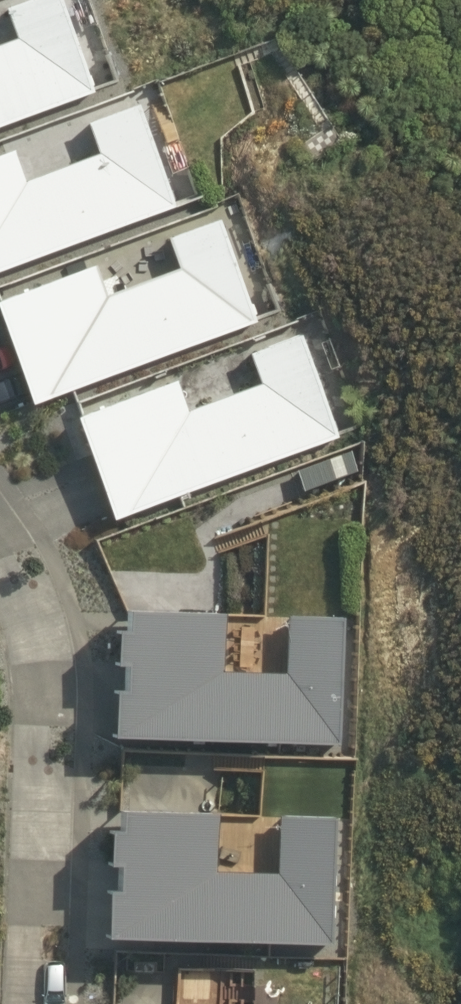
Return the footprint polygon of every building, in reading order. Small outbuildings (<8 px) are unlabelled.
[(96,91),(64,0),(30,0),(8,8),(20,39),(0,46),(0,127),(96,91)] [(178,206),(142,103),(90,123),(102,153),(27,181),(16,149),(0,155),(0,272),(178,206)] [(260,321),(223,218),(170,238),(182,269),(109,295),(98,265),(0,301),(0,302),(36,403),(260,321)] [(118,518),(341,436),(304,332),(251,352),(264,383),(190,410),(179,379),(79,415),(118,518)] [(360,471),(352,451),(299,471),(306,491),(360,471)] [(120,735),(343,744),(347,616),(290,614),(288,672),(228,669),(230,612),(135,608),(135,628),(124,628),(123,663),(133,663),(132,688),(122,687),(120,735)] [(114,935),(335,944),(339,817),(281,815),(280,871),(222,869),(222,811),(128,807),(127,827),(116,827),(116,863),(125,863),(125,888),(115,888),(114,935)] [(213,1000),(214,973),(186,973),(185,999),(213,1000)]
